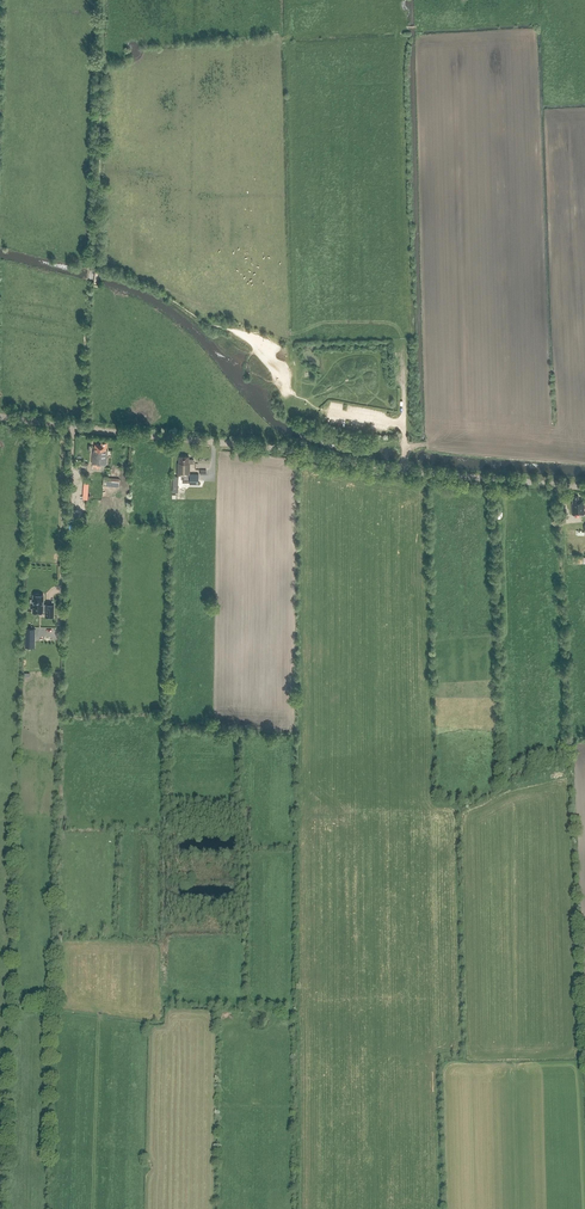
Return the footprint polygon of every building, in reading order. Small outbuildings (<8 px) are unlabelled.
[(106,465),(107,450),(106,450),(106,443),(101,443),(101,445),(95,444),(94,451),(94,450),(93,453),(92,453),(92,464),(106,465)] [(199,474),(197,474),(190,474),(190,464),(193,464),(194,459),(189,459),(189,456),(179,456),(179,463),(178,463),(177,475),(182,475),(182,480),(190,480),(190,484),(197,484),(199,484),(199,474)] [(119,479),(104,477),(103,486),(118,487),(119,479)] [(572,515),(584,514),(584,504),(584,500),(578,500),(578,496),(572,496),(572,503),(572,515)] [(34,595),(33,595),(33,603),(32,604),(31,605),(30,607),(31,608),(33,608),(33,612),(43,612),(43,611),(45,611),(45,616),(53,617),(54,605),(45,605),(43,605),(43,595),(40,595),(39,594),(36,594),(34,595)] [(35,629),(26,629),(25,647),(35,647),(35,629)]
